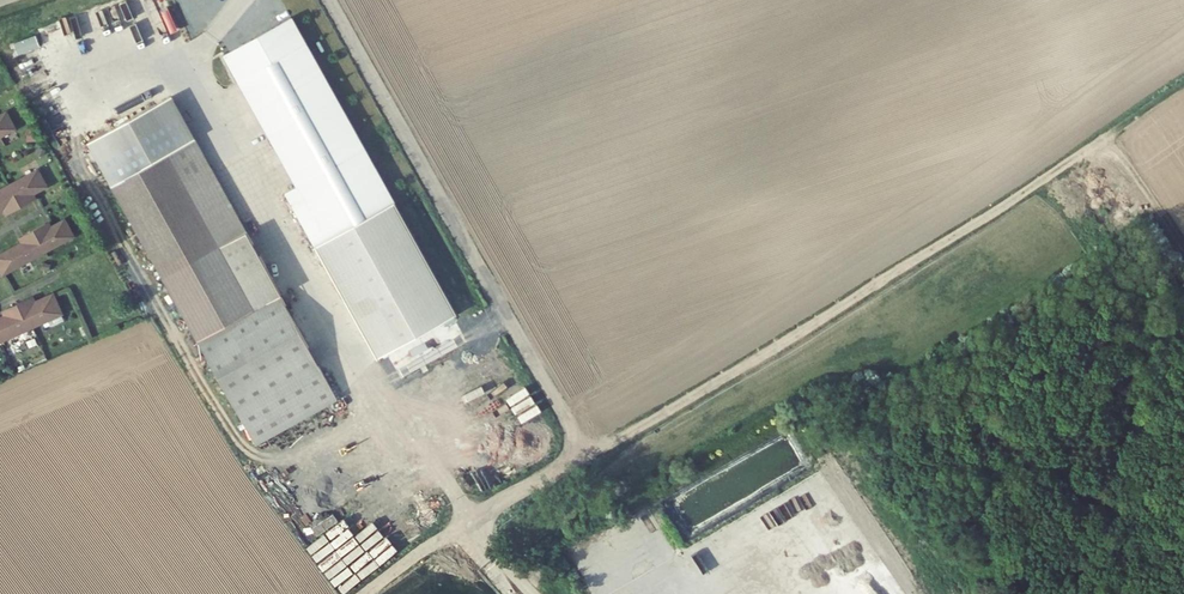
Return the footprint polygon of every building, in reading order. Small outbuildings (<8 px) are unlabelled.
[(293,15),(229,49),(297,180),(327,236),(391,202),(293,15)] [(24,107),(0,119),(0,141),(33,124),(24,107)] [(337,390),(192,131),(109,177),(254,436),(337,390)] [(4,214),(8,212),(11,217),(34,205),(31,200),(36,198),(64,183),(55,166),(0,194),(0,216),(4,214)] [(297,180),(282,188),(312,244),(327,236),(297,180)] [(0,259),(0,276),(2,279),(89,234),(81,217),(53,231),(49,233),(46,228),(23,240),(26,246),(22,248),(0,259)] [(446,279),(449,287),(456,284),(459,292),(463,291),(457,275),(446,279)] [(61,320),(53,300),(35,307),(33,302),(1,316),(3,321),(0,322),(0,346),(61,320)] [(476,464),(494,448),(489,442),(470,458),(476,464)] [(427,491),(413,502),(423,514),(436,503),(427,491)]
